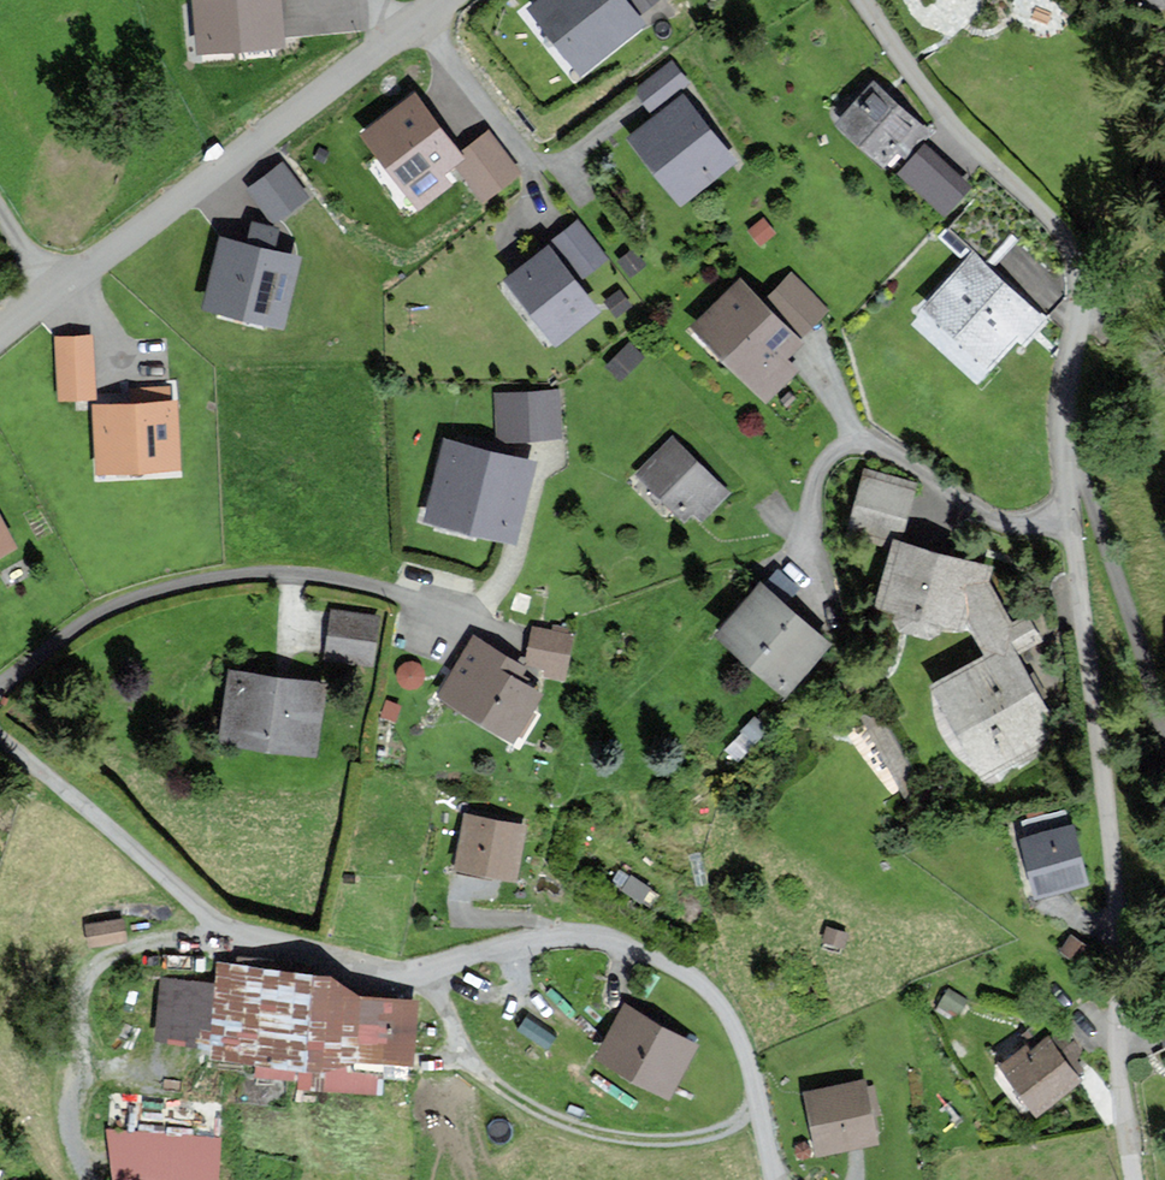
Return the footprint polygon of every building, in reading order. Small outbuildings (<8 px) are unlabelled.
[(200,48),(279,41),(275,0),(196,0),(200,48)] [(535,8),(583,69),(640,25),(620,0),(544,0),(535,8)] [(675,68),(640,95),(656,114),(690,87),(675,68)] [(876,87),(840,127),(888,171),(924,131),(876,87)] [(461,158),(415,97),(365,134),(418,205),(447,184),(440,174),(461,158)] [(683,102),(630,145),(683,208),(735,164),(683,102)] [(928,135),(897,165),(942,211),(972,181),(928,135)] [(307,198),(281,164),(250,187),(276,221),(307,198)] [(299,264),(223,244),(207,306),(282,326),(299,264)] [(547,250),(509,278),(555,339),(593,311),(547,250)] [(1047,324),(973,255),(924,308),(991,370),(1018,341),(1025,347),(1047,324)] [(827,308),(791,272),(768,296),(804,331),(827,308)] [(801,343),(741,282),(694,328),(765,400),(794,372),(783,360),(801,343)] [(90,338),(57,340),(61,398),(93,396),(90,338)] [(133,405),(93,407),(97,471),(178,466),(174,403),(169,403),(168,388),(132,390),(133,405)] [(556,396),(497,401),(500,439),(560,434),(556,396)] [(671,439),(642,471),(697,521),(726,489),(671,439)] [(448,443),(428,516),(511,538),(531,465),(448,443)] [(875,478),(858,535),(902,547),(919,491),(875,478)] [(13,546),(0,522),(0,553),(13,546)] [(880,616),(975,633),(991,664),(937,695),(988,782),(1067,736),(1023,661),(1048,649),(1033,619),(1015,627),(988,581),(990,573),(898,549),(880,616)] [(763,586),(717,635),(780,694),(826,645),(763,586)] [(333,610),(328,659),(372,663),(377,614),(333,610)] [(536,671),(567,675),(573,633),(541,629),(536,671)] [(474,639),(440,695),(512,738),(539,693),(515,679),(522,668),(474,639)] [(231,673),(223,742),(319,753),(327,684),(231,673)] [(467,816),(458,870),(514,879),(523,825),(467,816)] [(1027,845),(1044,900),(1092,886),(1075,830),(1027,845)] [(829,929),(825,942),(843,946),(846,934),(829,929)] [(1080,940),(1066,957),(1084,971),(1097,954),(1080,940)] [(335,977),(216,966),(215,984),(164,979),(158,1038),(215,1043),(213,1068),(298,1076),(297,1085),(379,1093),(380,1079),(407,1082),(414,1001),(334,993),(335,977)] [(949,992),(941,1005),(956,1014),(964,1001),(949,992)] [(626,1010),(600,1059),(667,1094),(693,1045),(626,1010)] [(1026,1047),(1001,1066),(1037,1113),(1080,1080),(1077,1076),(1084,1071),(1074,1058),(1081,1053),(1064,1030),(1051,1040),(1049,1037),(1029,1051),(1026,1047)] [(807,1093),(819,1154),(875,1142),(862,1082),(807,1093)] [(221,1128),(111,1125),(110,1179),(219,1179),(221,1128)]
